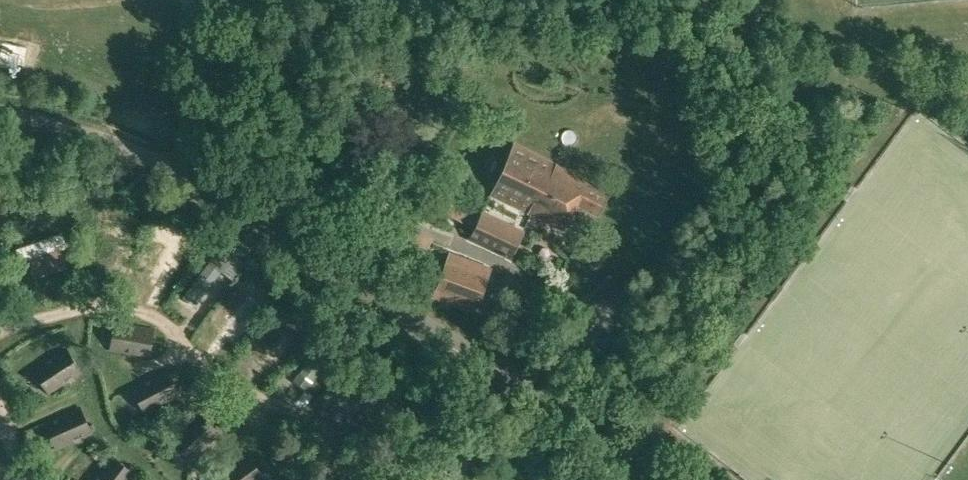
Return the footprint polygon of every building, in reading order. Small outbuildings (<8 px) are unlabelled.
[(599,215),(610,192),(514,144),(490,194),(563,230),(576,204),(599,215)] [(510,258),(523,231),(483,212),(470,238),(510,258)] [(491,267),(449,252),(432,297),(474,312),(491,267)] [(591,276),(585,288),(595,292),(601,280),(591,276)] [(154,330),(113,324),(109,358),(125,360),(126,353),(150,357),(154,330)] [(82,373),(65,347),(32,370),(50,396),(82,373)] [(181,395),(166,369),(131,390),(146,416),(181,395)] [(93,433),(78,407),(44,426),(59,452),(93,433)] [(248,454),(215,479),(262,479),(266,477),(248,454)] [(112,455),(92,479),(128,479),(134,472),(112,455)]
